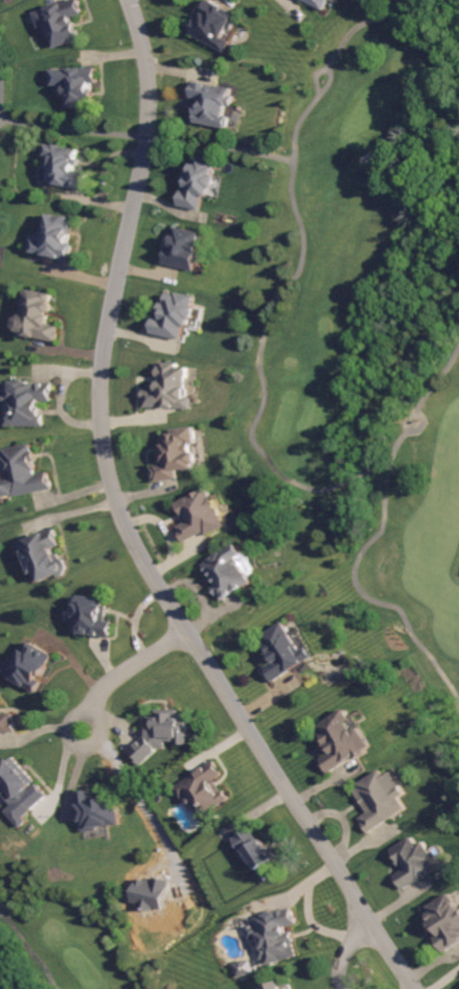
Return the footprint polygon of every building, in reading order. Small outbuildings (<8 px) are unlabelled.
[(32,12),(46,51),(96,34),(84,0),(67,0),(32,12)] [(190,31),(207,0),(215,0),(247,17),(228,52),(190,31)] [(327,8),(311,0),(331,0),(327,8)] [(96,68),(50,70),(51,88),(69,87),(69,105),(97,104),(96,68)] [(194,79),(237,87),(230,127),(196,121),(199,101),(190,100),(194,79)] [(46,142),(86,150),(82,171),(96,173),(92,190),(39,179),(46,142)] [(194,155),(222,163),(208,214),(180,206),(194,155)] [(51,215),(77,221),(68,258),(31,249),(35,232),(46,235),(51,215)] [(175,224),(208,233),(197,272),(164,263),(175,224)] [(163,286),(198,296),(186,340),(151,330),(163,286)] [(26,287),(56,294),(49,323),(59,325),(55,341),(15,332),(26,287)] [(163,363),(194,363),(194,410),(142,410),(142,391),(163,391),(163,363)] [(6,380),(55,380),(55,403),(41,403),(41,422),(6,422),(6,380)] [(161,427),(198,424),(202,468),(176,470),(177,481),(149,483),(147,462),(165,461),(161,427)] [(5,451),(34,445),(40,474),(50,472),(54,488),(4,498),(0,481),(11,479),(5,451)] [(211,482),(169,503),(190,544),(232,522),(211,482)] [(52,529),(16,544),(33,584),(69,569),(52,529)] [(238,546),(202,566),(222,602),(258,582),(238,546)] [(80,595),(110,598),(108,620),(114,621),(112,634),(77,631),(80,595)] [(291,617),(313,660),(272,681),(263,664),(272,660),(259,634),(291,617)] [(25,637),(55,655),(35,690),(5,672),(25,637)] [(16,727),(0,729),(0,703),(1,712),(14,714),(16,727)] [(349,707),(373,749),(330,773),(321,758),(332,751),(317,725),(349,707)] [(187,744),(188,711),(156,710),(156,717),(148,717),(147,738),(135,738),(135,755),(165,756),(166,744),(187,744)] [(0,763),(0,802),(18,823),(47,798),(10,755),(0,763)] [(216,760),(172,788),(194,822),(232,798),(220,779),(226,775),(216,760)] [(384,768),(408,809),(370,831),(346,790),(384,768)] [(76,790),(93,789),(94,799),(118,797),(120,825),(79,828),(76,790)] [(250,826),(232,839),(263,885),(282,872),(250,826)] [(420,832),(441,869),(405,890),(384,853),(420,832)] [(421,913),(458,888),(458,941),(445,950),(421,913)] [(291,905),(243,920),(257,969),(298,957),(289,928),(297,925),(291,905)] [(236,978),(253,973),(249,959),(232,964),(236,978)] [(289,975),(294,988),(262,988),(261,985),(289,975)]
